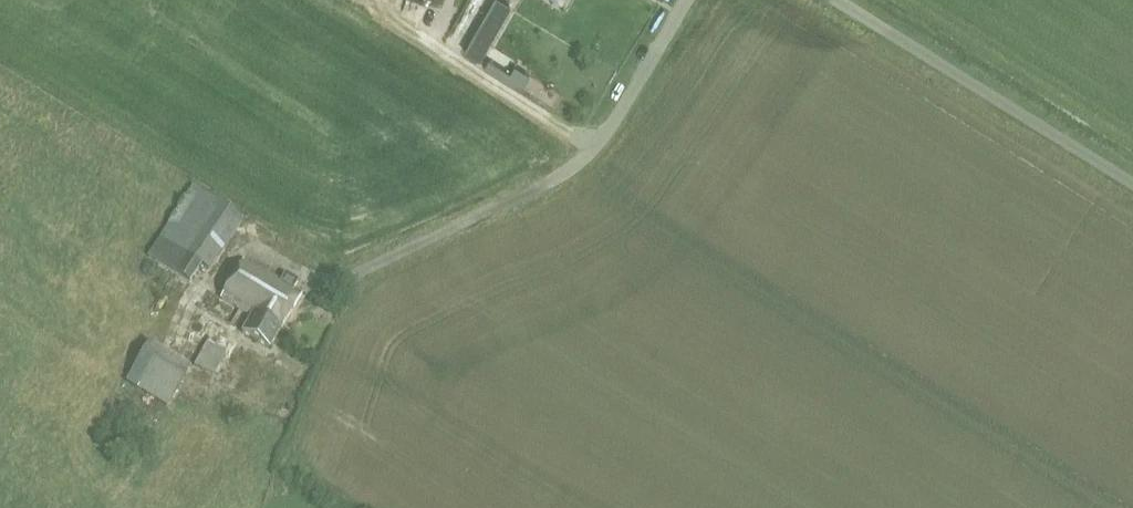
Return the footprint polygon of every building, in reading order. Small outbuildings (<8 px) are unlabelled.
[(499,0),(492,0),(463,51),(481,61),(512,8),(499,0)] [(202,267),(209,271),(244,219),(193,187),(147,257),(190,285),(202,267)] [(298,282),(286,275),(282,281),(244,260),(222,299),(252,317),(242,333),(270,349),(302,294),(293,289),(298,282)] [(225,325),(204,314),(194,332),(211,341),(185,389),(205,400),(237,343),(220,334),(225,325)] [(151,345),(129,381),(131,382),(161,399),(169,404),(190,368),(151,345)]
